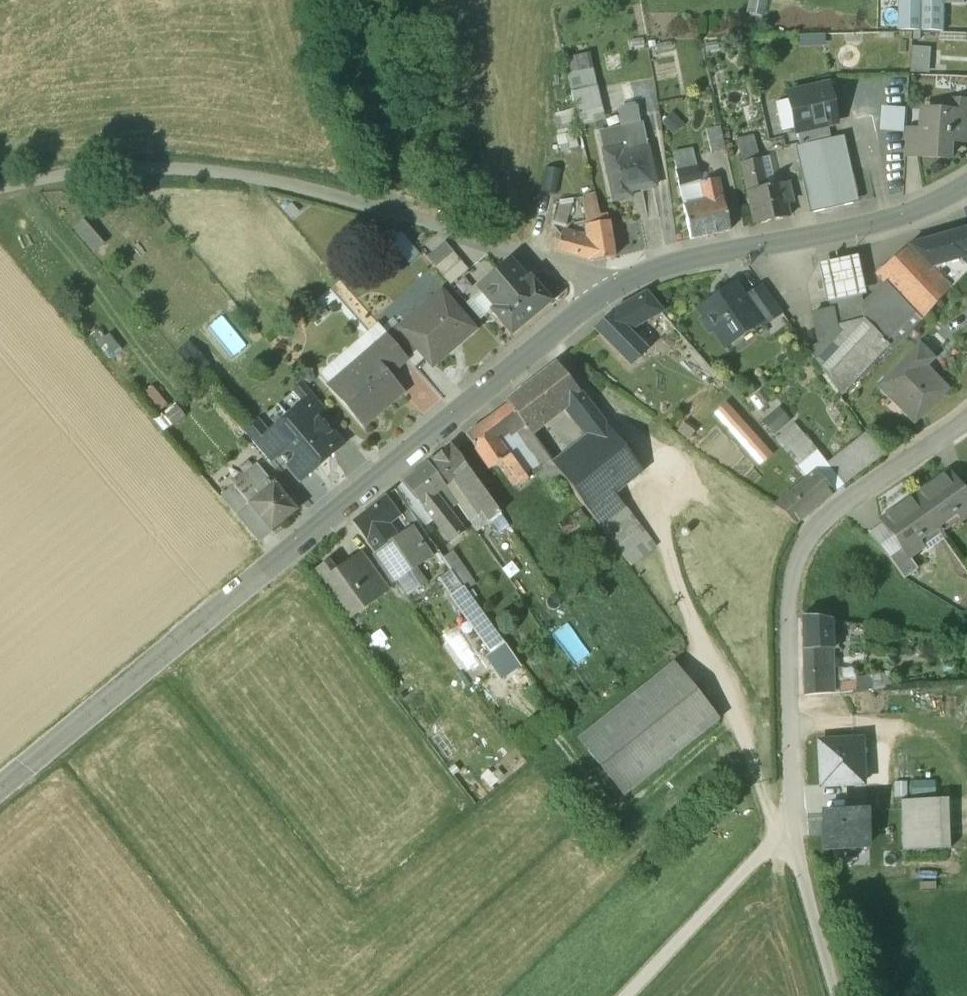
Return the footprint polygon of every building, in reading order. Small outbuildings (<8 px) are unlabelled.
[(900,29),(944,30),(944,2),(964,3),(964,0),(901,0),(900,29)] [(822,34),(799,35),(799,46),(822,46),(822,34)] [(913,73),(929,74),(930,48),(914,47),(913,73)] [(827,85),(787,94),(789,100),(795,128),(796,132),(827,126),(835,124),(827,85)] [(597,88),(571,92),(579,126),(596,123),(594,115),(603,113),(597,88)] [(789,100),(775,103),(781,131),(795,128),(789,100)] [(881,129),(904,132),(907,108),(883,105),(881,129)] [(580,150),(571,107),(552,111),(561,154),(580,150)] [(624,128),(625,136),(644,132),(642,124),(640,124),(636,108),(620,112),(624,128)] [(925,109),(924,130),(922,156),(949,158),(950,140),(966,142),(966,112),(925,109)] [(664,124),(675,134),(683,126),(672,115),(664,124)] [(827,126),(796,132),(799,145),(829,138),(827,126)] [(624,128),(599,133),(602,151),(619,147),(621,154),(648,148),(644,132),(625,136),(624,128)] [(720,128),(706,131),(711,152),(725,149),(720,128)] [(924,130),(907,129),(905,155),(922,156),(924,130)] [(829,138),(799,145),(814,212),(853,203),(838,137),(829,138)] [(619,147),(602,151),(613,201),(631,197),(630,192),(655,186),(648,148),(621,154),(619,147)] [(765,187),(759,159),(742,163),(748,191),(747,191),(755,225),(788,217),(785,201),(791,200),(787,182),(765,187)] [(696,167),(676,171),(679,188),(700,184),(696,167)] [(722,198),(718,180),(700,184),(703,202),(683,206),(690,239),(729,231),(723,198),(722,198)] [(700,184),(679,188),(683,206),(703,202),(700,184)] [(597,202),(591,203),(590,198),(583,199),(588,226),(608,223),(607,215),(599,216),(597,202)] [(71,230),(93,253),(103,244),(81,221),(71,230)] [(608,223),(588,226),(590,237),(575,238),(561,234),(556,251),(594,261),(614,258),(608,223)] [(909,245),(908,244),(907,246),(908,246),(950,289),(966,272),(966,267),(960,259),(966,257),(965,254),(966,254),(966,229),(909,245)] [(390,240),(408,261),(419,251),(402,230),(390,240)] [(427,259),(434,268),(452,252),(445,243),(427,259)] [(908,246),(875,273),(885,283),(921,321),(950,289),(908,246)] [(468,270),(452,252),(434,268),(450,286),(468,270)] [(834,301),(859,296),(865,295),(857,256),(817,264),(826,303),(834,301)] [(500,275),(481,291),(494,307),(490,311),(511,335),(551,302),(540,289),(544,286),(539,280),(535,283),(529,276),(525,279),(514,267),(511,266),(508,266),(505,267),(502,269),(501,272),(500,275)] [(885,283),(861,305),(859,296),(834,301),(836,311),(832,311),(832,309),(812,314),(819,345),(808,351),(838,393),(885,343),(893,351),(921,321),(885,283)] [(733,285),(700,308),(705,316),(701,316),(710,331),(714,328),(722,340),(738,329),(741,334),(758,323),(759,322),(743,299),(733,285)] [(743,299),(759,322),(758,323),(761,327),(781,312),(763,285),(743,299)] [(334,323),(349,306),(330,290),(315,307),(334,323)] [(494,307),(481,291),(471,299),(485,315),(490,311),(494,307)] [(441,293),(400,328),(405,334),(404,335),(417,350),(431,366),(473,330),(441,293)] [(645,294),(626,305),(644,322),(653,313),(656,317),(661,312),(645,294)] [(626,305),(613,312),(624,323),(621,326),(627,332),(644,322),(626,305)] [(613,312),(595,330),(631,365),(645,351),(627,332),(621,326),(624,323),(613,312)] [(209,327),(232,358),(247,347),(224,316),(209,327)] [(397,325),(386,334),(387,336),(407,358),(417,350),(404,335),(405,334),(400,328),(397,325)] [(92,348),(104,362),(120,349),(108,334),(92,348)] [(387,336),(376,346),(394,367),(405,357),(387,336)] [(919,345),(877,387),(890,400),(896,394),(919,417),(947,390),(924,367),(932,359),(919,345)] [(376,346),(329,387),(363,426),(401,393),(385,375),(394,367),(376,346)] [(556,363),(519,391),(542,421),(562,405),(563,406),(564,405),(563,404),(578,392),(556,363)] [(325,410),(302,384),(292,393),(305,407),(306,407),(316,418),(325,410)] [(153,386),(144,393),(159,412),(168,405),(153,386)] [(542,421),(519,391),(506,402),(508,405),(527,431),(542,421)] [(640,469),(578,392),(563,404),(564,405),(591,439),(554,468),(565,483),(587,511),(614,490),(640,469)] [(757,466),(771,456),(731,400),(717,410),(757,466)] [(527,431),(508,405),(494,414),(506,431),(510,436),(519,448),(533,439),(527,431)] [(177,407),(164,417),(171,426),(184,416),(177,407)] [(305,407),(290,420),(324,459),(340,446),(316,418),(306,407),(305,407)] [(778,410),(766,419),(774,431),(787,421),(778,410)] [(494,414),(483,423),(494,440),(506,431),(494,414)] [(272,436),(266,440),(279,455),(300,480),(324,459),(290,420),(272,436)] [(272,436),(259,421),(245,434),(270,463),(279,455),(266,440),(272,436)] [(483,423),(465,435),(489,469),(497,464),(506,457),(494,440),(483,423)] [(816,451),(794,424),(776,439),(798,464),(798,465),(816,451)] [(533,439),(519,448),(510,436),(506,431),(494,440),(506,457),(508,460),(511,458),(525,477),(535,470),(549,461),(533,439)] [(866,435),(827,465),(843,486),(882,456),(866,435)] [(451,445),(427,464),(444,487),(445,486),(456,477),(470,496),(481,512),(489,523),(490,522),(500,513),(451,445)] [(827,465),(816,451),(798,465),(798,464),(795,466),(805,478),(815,470),(821,479),(833,494),(843,486),(827,465)] [(511,458),(508,460),(506,457),(497,464),(513,487),(526,478),(525,477),(511,458)] [(549,461),(535,470),(552,493),(565,483),(554,468),(549,461)] [(444,487),(427,464),(403,483),(435,523),(449,512),(446,507),(435,494),(444,487)] [(259,467),(234,487),(249,505),(270,531),(294,511),(259,467)] [(821,479),(815,470),(805,478),(804,479),(773,505),(796,525),(833,494),(821,479)] [(914,496),(941,534),(966,516),(966,500),(947,473),(914,496)] [(470,496),(456,477),(445,486),(469,522),(481,512),(470,496)] [(234,487),(220,498),(236,516),(249,505),(234,487)] [(394,490),(380,502),(392,518),(396,515),(406,507),(394,490)] [(614,490),(587,511),(629,563),(656,542),(614,490)] [(914,496),(881,519),(901,548),(908,557),(909,557),(941,534),(914,496)] [(380,502),(353,523),(392,577),(407,566),(410,570),(428,558),(412,534),(410,535),(394,546),(380,526),(392,518),(380,502)] [(270,531),(249,505),(236,516),(257,541),(270,531)] [(406,507),(396,515),(410,535),(412,534),(421,528),(406,507)] [(449,512),(435,523),(446,538),(460,527),(449,512)] [(579,512),(558,525),(565,535),(586,522),(579,512)] [(500,513),(490,522),(499,533),(508,525),(500,513)] [(438,552),(421,528),(412,534),(428,558),(428,559),(438,552)] [(908,557),(901,548),(889,557),(904,579),(917,569),(909,557),(908,557)] [(473,584),(451,553),(443,559),(451,569),(465,589),(473,584)] [(361,556),(351,563),(365,582),(375,575),(361,556)] [(351,563),(336,573),(329,564),(318,572),(347,611),(372,592),(365,582),(351,563)] [(451,569),(440,577),(453,596),(453,599),(465,589),(451,569)] [(489,623),(465,589),(453,599),(452,599),(477,633),(489,623)] [(831,620),(801,616),(802,650),(832,649),(837,649),(837,637),(832,637),(831,620)] [(506,645),(489,623),(477,633),(492,655),(506,645)] [(832,649),(802,650),(804,696),(830,693),(829,668),(831,668),(832,649)] [(673,665),(579,740),(623,794),(717,719),(673,665)] [(859,742),(820,744),(822,783),(861,781),(859,742)] [(945,798),(900,799),(901,850),(947,849),(945,798)] [(865,812),(823,813),(825,847),(866,846),(865,812)]
